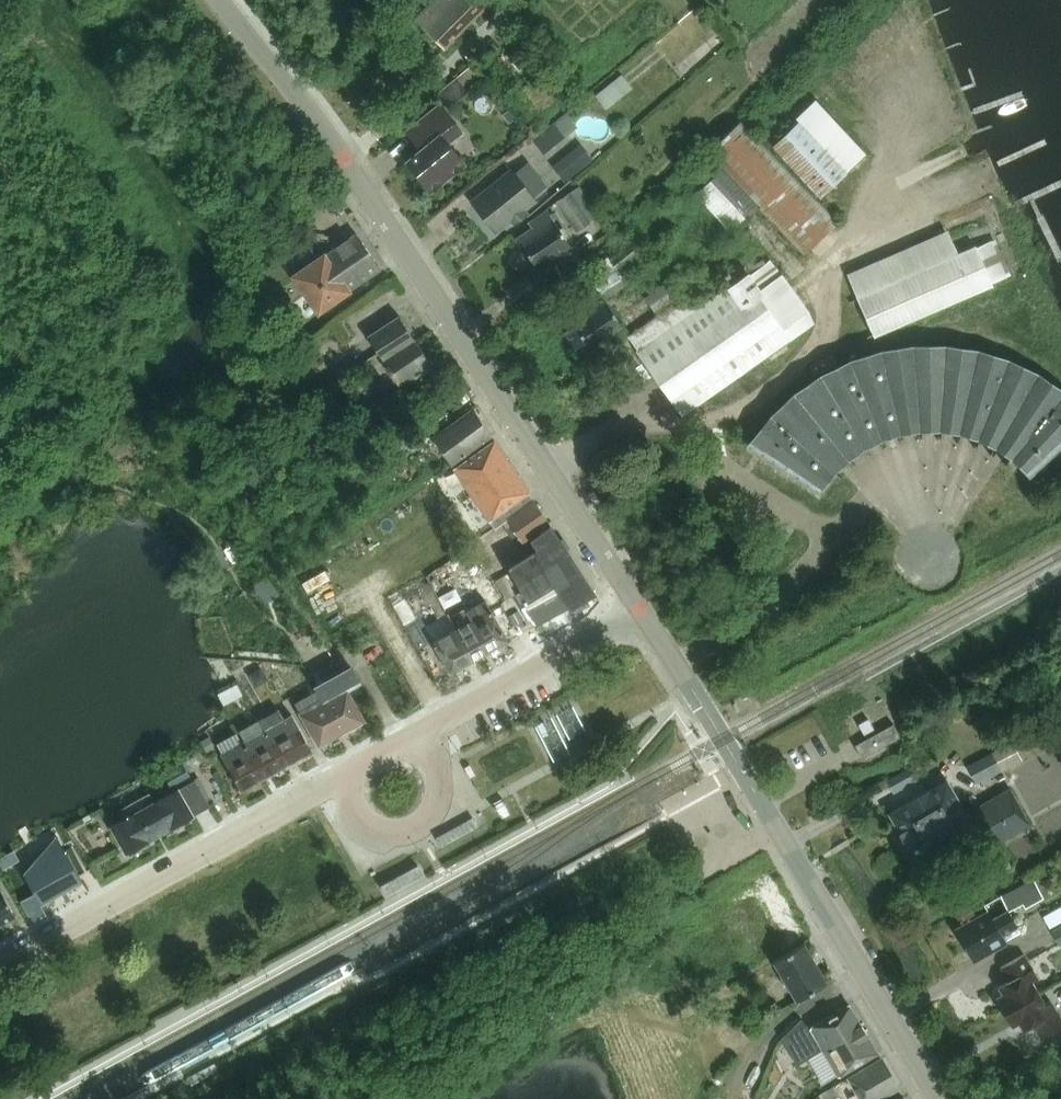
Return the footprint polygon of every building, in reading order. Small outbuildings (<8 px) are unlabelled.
[(414,18),(443,48),(466,25),(441,0),(432,0),(414,18)] [(466,25),(488,3),(485,0),(441,0),(466,25)] [(603,90),(614,104),(640,84),(629,70),(603,90)] [(457,78),(440,92),(452,106),(469,92),(465,87),(457,78)] [(425,145),(407,160),(431,191),(465,163),(449,143),(463,132),(440,103),(410,127),(425,145)] [(848,172),(866,155),(819,104),(800,121),(848,172)] [(559,119),(572,135),(585,124),(572,109),(559,119)] [(840,222),(804,185),(743,121),(708,154),(722,170),(696,195),(734,234),(759,209),(804,256),(840,222)] [(821,198),(834,185),(848,172),(800,121),(773,146),(821,198)] [(584,144),(556,166),(568,182),(596,159),(584,144)] [(475,202),(496,229),(535,198),(513,171),(489,190),(486,190),(477,197),(477,201),(475,202)] [(599,211),(581,184),(557,199),(577,229),(592,219),(590,217),(599,211)] [(570,243),(547,209),(530,221),(534,227),(518,239),(536,266),(570,243)] [(324,253),(295,273),(321,310),(350,290),(349,288),(380,266),(357,233),(326,256),(324,253)] [(587,309),(571,320),(576,326),(586,343),(591,349),(607,338),(603,333),(610,328),(611,331),(622,323),(607,299),(630,282),(622,272),(646,254),(633,237),(587,273),(600,290),(582,302),(587,309)] [(889,256),(848,274),(858,297),(875,337),(994,286),(993,282),(1006,277),(990,241),(977,247),(977,245),(899,279),(889,256)] [(294,277),(292,275),(276,251),(258,264),(245,273),(263,299),(294,277)] [(659,315),(629,337),(638,349),(637,350),(683,414),(760,358),(763,361),(785,346),(782,342),(786,339),(789,338),(760,297),(765,294),(763,290),(783,275),(772,260),(767,263),(764,259),(757,264),(749,252),(721,272),(729,283),(708,299),(703,291),(692,299),(688,294),(685,297),(671,278),(646,297),(659,315)] [(378,352),(363,362),(369,370),(416,339),(400,315),(368,336),(378,352)] [(416,339),(369,370),(374,378),(389,368),(399,383),(430,362),(416,339)] [(819,491),(835,469),(854,454),(863,448),(871,443),(877,440),(886,436),(906,431),(914,430),(924,429),(938,429),(955,431),(963,434),(985,442),(996,447),(1003,451),(1012,458),(1028,474),(1060,443),(1060,390),(1046,380),(1036,374),(1034,372),(1010,360),(999,356),(989,353),(980,351),(968,348),(949,345),(936,345),(923,345),(906,346),(894,348),(877,351),(861,355),(850,359),(839,365),(828,370),(819,376),(810,382),(791,396),(781,405),(769,417),(748,444),(819,491)] [(362,378),(351,385),(356,395),(368,388),(362,378)] [(394,386),(364,406),(375,422),(405,402),(394,386)] [(459,418),(433,435),(441,447),(452,463),(492,435),(473,408),(459,418)] [(495,441),(455,467),(489,518),(490,519),(494,525),(533,498),(530,494),(529,492),(495,441)] [(533,498),(494,525),(495,527),(508,518),(523,541),(549,523),(533,498)] [(595,594),(551,526),(532,538),(539,549),(511,564),(512,568),(493,578),(504,599),(517,592),(523,602),(525,601),(538,625),(595,594)] [(472,619),(457,628),(474,660),(509,641),(486,601),(468,611),(472,619)] [(519,610),(510,615),(515,625),(524,619),(519,610)] [(457,628),(433,641),(451,673),(474,660),(457,628)] [(339,678),(317,691),(321,698),(342,733),(365,721),(339,678)] [(321,698),(299,711),(319,746),(342,733),(321,698)] [(279,709),(261,718),(266,727),(268,729),(286,764),(312,750),(294,715),(290,717),(285,720),(284,717),(279,709)] [(874,728),(871,724),(869,719),(860,724),(865,733),(874,728)] [(863,757),(901,736),(894,724),(856,745),(863,757)] [(268,729),(246,741),(265,776),(286,764),(268,729)] [(211,736),(202,741),(206,748),(215,743),(211,736)] [(224,753),(222,754),(241,789),(243,788),(265,776),(246,741),(242,743),(224,753)] [(968,767),(976,783),(1001,770),(992,754),(968,767)] [(169,790),(191,778),(182,762),(160,774),(169,790)] [(909,768),(887,781),(895,794),(917,781),(909,768)] [(193,815),(211,806),(196,779),(113,824),(128,853),(194,817),(193,815)] [(965,814),(947,782),(930,791),(929,790),(910,801),(910,802),(892,813),(903,831),(901,832),(907,844),(909,843),(920,863),(974,832),(984,850),(1030,824),(1010,788),(965,814)] [(62,848),(22,871),(39,902),(79,879),(62,848)] [(1007,890),(1016,909),(1048,895),(1039,876),(1007,890)] [(17,914),(1,886),(0,887),(0,923),(17,914)] [(989,911),(959,928),(975,958),(1022,931),(1011,911),(1009,909),(1008,910),(993,918),(989,911)] [(797,1000),(826,982),(804,944),(774,962),(797,1000)] [(1004,1011),(1039,992),(1033,982),(1039,979),(1024,954),(1001,967),(1009,980),(999,986),(1004,994),(997,998),(1004,1011)] [(1004,1011),(1013,1026),(1020,1022),(1024,1029),(1033,1024),(1042,1038),(1060,1027),(1060,1018),(1051,1000),(1045,1003),(1039,992),(1004,1011)] [(799,1061),(823,1047),(839,1075),(878,1053),(850,1004),(811,1027),(808,1022),(806,1019),(782,1032),(799,1061)] [(853,1093),(855,1097),(859,1094),(862,1098),(878,1098),(898,1087),(880,1058),(849,1077),(856,1090),(853,1093)]
